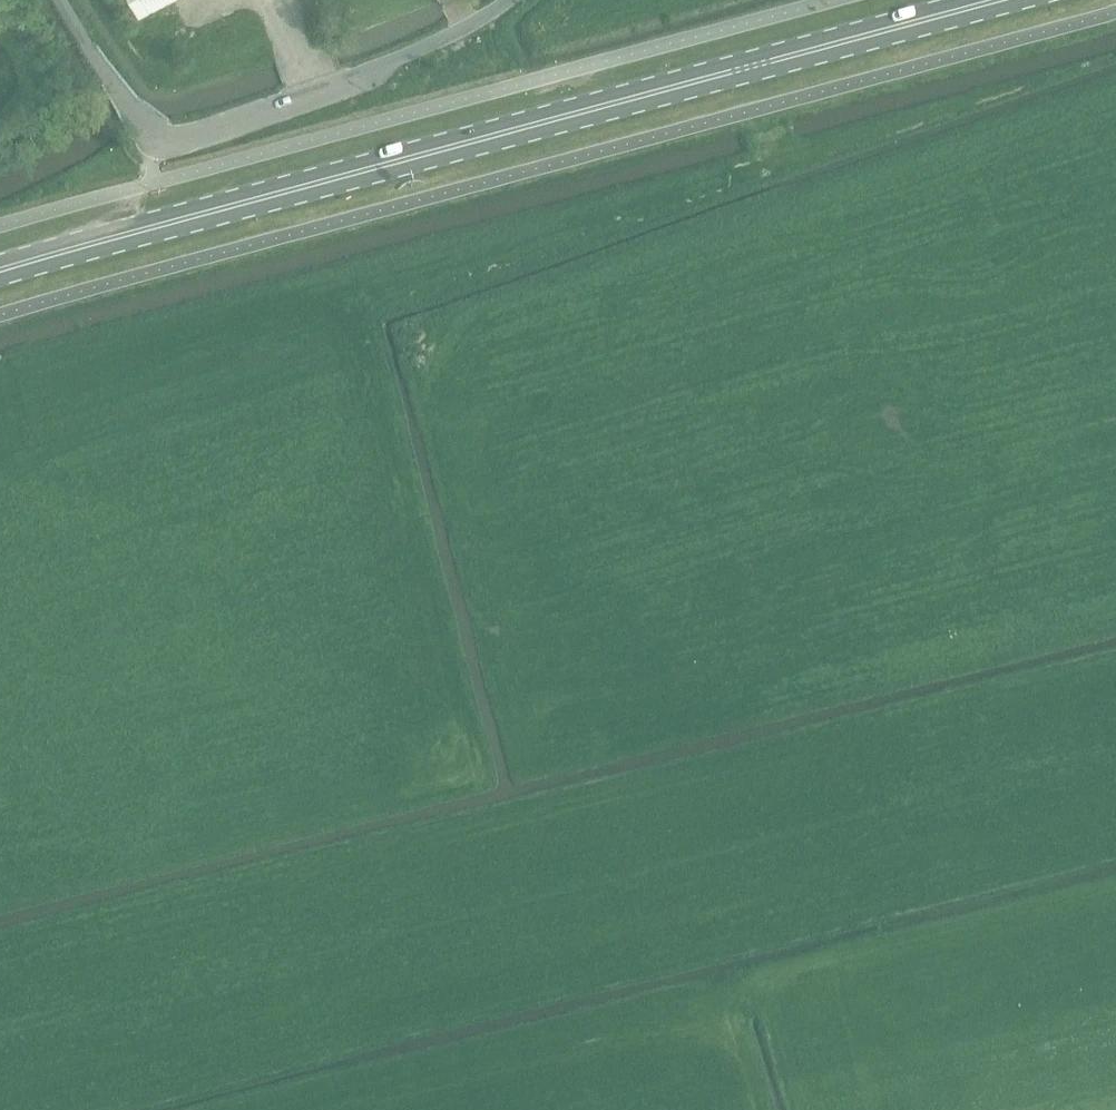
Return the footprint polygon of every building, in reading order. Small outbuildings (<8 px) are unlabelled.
[(137,15),(166,0),(129,0),(137,15)]
